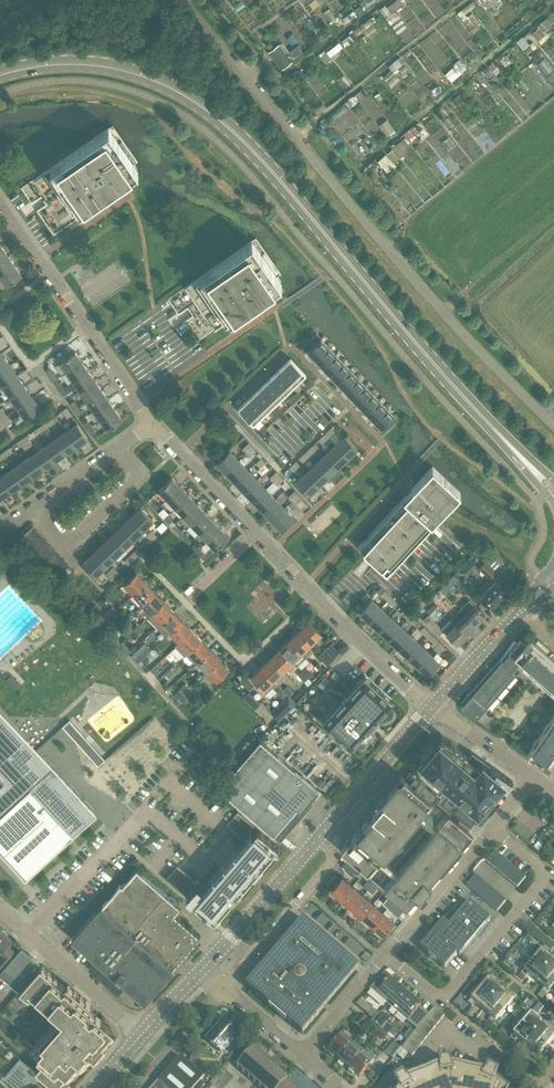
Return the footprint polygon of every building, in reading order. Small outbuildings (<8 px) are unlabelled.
[(223,6),(222,8),(227,13),(230,11),(232,9),(225,0),(218,0),(223,6)] [(386,7),(391,13),(405,4),(402,0),(396,0),(386,7)] [(486,10),(498,0),(478,0),(486,10)] [(473,1),(457,13),(470,29),(474,25),(467,16),(465,14),(476,5),(473,1)] [(361,6),(355,10),(358,15),(364,11),(361,6)] [(471,13),(467,16),(474,25),(475,27),(480,23),(471,13)] [(548,17),(541,23),(545,29),(552,23),(548,17)] [(370,18),(360,25),(364,30),(372,24),(374,23),(370,18)] [(364,30),(363,31),(367,36),(376,29),(372,24),(364,30)] [(279,43),(268,52),(281,70),(292,61),(292,60),(302,52),(297,45),(286,53),(279,43)] [(529,44),(522,50),(527,55),(534,50),(529,44)] [(326,51),(320,56),(325,63),(332,58),(326,51)] [(506,55),(500,60),(505,66),(511,61),(506,55)] [(399,57),(392,62),(397,69),(398,68),(404,63),(399,57)] [(454,66),(445,74),(451,81),(466,68),(462,63),(459,65),(456,62),(453,64),(454,66)] [(493,62),(488,66),(493,71),(497,67),(493,62)] [(395,74),(387,82),(391,86),(400,78),(395,74)] [(437,85),(431,90),(434,95),(441,90),(437,85)] [(471,85),(466,89),(473,98),(478,94),(471,85)] [(353,95),(344,102),(349,108),(357,101),(353,95)] [(458,95),(451,100),(456,106),(463,101),(458,95)] [(323,102),(313,109),(317,114),(326,108),(323,102)] [(344,105),(328,116),(332,121),(347,109),(344,105)] [(487,105),(479,111),(485,118),(493,113),(487,105)] [(441,108),(435,114),(440,119),(446,114),(441,108)] [(386,119),(379,125),(387,135),(394,130),(386,119)] [(419,123),(415,127),(421,133),(425,130),(419,123)] [(37,210),(54,235),(117,192),(113,187),(138,170),(112,125),(21,188),(32,202),(41,196),(43,199),(46,204),(37,210)] [(415,127),(404,136),(410,142),(421,133),(415,127)] [(404,138),(392,147),(400,157),(411,147),(404,138)] [(391,148),(387,153),(394,161),(399,157),(391,148)] [(386,154),(378,161),(387,173),(396,166),(386,154)] [(378,163),(372,168),(385,184),(391,179),(378,163)] [(184,321),(197,341),(281,282),(252,240),(168,298),(178,313),(188,307),(190,311),(193,314),(184,321)] [(8,255),(2,246),(0,247),(0,261),(8,255)] [(15,265),(8,255),(0,261),(0,276),(15,265)] [(22,275),(15,265),(0,276),(0,277),(6,286),(22,275)] [(310,347),(307,350),(314,358),(328,345),(320,337),(317,340),(314,344),(310,347)] [(328,345),(314,358),(322,366),(335,353),(328,345)] [(75,351),(60,362),(66,372),(82,361),(75,351)] [(2,369),(10,364),(2,353),(0,354),(0,371),(2,369)] [(335,353),(322,366),(329,374),(343,360),(335,353)] [(282,366),(297,382),(306,374),(290,358),(282,366)] [(343,360),(329,374),(336,381),(350,368),(343,360)] [(82,361),(66,372),(67,372),(73,381),(89,371),(82,361)] [(17,375),(10,364),(2,369),(0,371),(0,382),(3,385),(17,375)] [(282,366),(273,374),(288,390),(297,382),(282,366)] [(350,368),(336,381),(344,389),(357,376),(350,368)] [(63,388),(60,390),(63,395),(66,393),(76,386),(79,390),(80,391),(95,380),(89,371),(73,381),(64,387),(63,388)] [(288,390),(273,374),(264,383),(279,399),(288,390)] [(10,396),(25,386),(17,375),(3,385),(10,396)] [(357,376),(344,389),(351,397),(365,383),(357,376)] [(311,379),(305,384),(309,388),(314,382),(311,379)] [(95,380),(80,391),(86,400),(102,390),(95,380)] [(60,382),(56,385),(59,390),(60,390),(63,388),(64,387),(60,382)] [(264,383),(255,391),(271,407),(279,399),(264,383)] [(365,383),(351,397),(358,404),(372,391),(365,383)] [(18,407),(32,397),(25,386),(10,396),(18,407)] [(102,390),(86,400),(93,410),(108,399),(102,390)] [(255,391),(247,399),(262,415),(271,407),(255,391)] [(298,391),(293,396),(297,399),(302,394),(298,391)] [(372,391),(358,404),(366,412),(379,399),(372,391)] [(291,404),(297,399),(293,396),(288,401),(291,404)] [(25,418),(40,408),(32,397),(18,407),(25,418)] [(108,399),(93,410),(100,419),(100,420),(115,409),(108,399)] [(253,424),(262,415),(247,399),(238,408),(253,424)] [(379,399),(366,412),(373,420),(387,406),(379,399)] [(387,406),(373,420),(381,428),(384,424),(388,421),(391,418),(394,415),(387,406)] [(70,413),(66,407),(62,410),(67,418),(71,415),(70,413)] [(276,412),(279,416),(285,411),(281,407),(276,412)] [(115,409),(100,420),(107,429),(122,419),(115,409)] [(274,421),(279,416),(276,412),(271,417),(274,421)] [(7,425),(12,422),(7,415),(2,418),(7,425)] [(47,427),(54,422),(51,418),(44,423),(47,427)] [(87,428),(92,425),(87,419),(83,422),(87,428)] [(40,432),(47,427),(44,423),(37,428),(40,432)] [(77,423),(66,431),(76,445),(87,438),(77,423)] [(264,424),(258,429),(262,432),(267,427),(264,424)] [(329,438),(335,432),(331,428),(325,434),(329,438)] [(66,431),(55,438),(65,453),(76,445),(66,431)] [(322,444),(329,438),(325,434),(318,440),(322,444)] [(26,435),(22,438),(29,447),(33,444),(26,435)] [(347,457),(357,448),(345,435),(335,444),(347,457)] [(22,438),(19,441),(30,456),(33,454),(29,447),(22,438)] [(55,438),(44,446),(55,460),(65,453),(55,438)] [(244,455),(253,447),(249,442),(240,451),(244,455)] [(309,456),(316,450),(315,449),(318,446),(315,443),(305,452),(309,456)] [(338,467),(347,457),(335,444),(325,454),(338,467)] [(44,446),(33,454),(44,468),(55,460),(44,446)] [(256,450),(253,447),(244,455),(247,459),(256,450)] [(4,458),(11,453),(8,448),(1,453),(4,458)] [(226,472),(239,460),(230,450),(217,462),(226,472)] [(303,462),(309,456),(305,452),(299,458),(303,462)] [(30,456),(22,461),(33,476),(44,468),(33,454),(30,456)] [(328,476),(338,467),(325,454),(316,463),(328,476)] [(261,458),(256,463),(261,468),(266,462),(261,458)] [(235,482),(248,470),(239,460),(226,472),(235,482)] [(22,461),(12,469),(22,483),(33,476),(22,461)] [(296,461),(289,467),(293,471),(300,465),(296,461)] [(318,485),(328,476),(316,463),(306,472),(318,485)] [(432,467),(404,497),(359,546),(363,550),(372,558),(386,571),(391,566),(431,523),(460,492),(432,467)] [(8,472),(1,477),(11,491),(22,483),(12,469),(11,469),(8,472)] [(244,491),(251,485),(257,479),(248,470),(235,482),(244,491)] [(270,477),(274,482),(280,476),(276,471),(270,477)] [(309,494),(318,485),(306,472),(296,482),(309,494)] [(263,510),(275,498),(270,493),(277,485),(283,479),(280,476),(266,489),(254,501),(263,510)] [(0,477),(0,498),(0,499),(11,491),(1,477),(0,477)] [(167,499),(180,486),(172,477),(158,490),(167,499)] [(254,501),(266,489),(257,479),(251,485),(244,491),(254,501)] [(175,507),(188,494),(180,486),(167,499),(175,507)] [(292,501),(298,495),(295,491),(288,497),(292,501)] [(183,516),(196,503),(188,494),(175,507),(183,516)] [(295,505),(302,499),(298,495),(292,501),(295,505)] [(272,520),(284,508),(275,498),(263,510),(272,520)] [(156,510),(159,507),(154,502),(151,505),(156,510)] [(191,524),(205,511),(196,503),(183,516),(191,524)] [(143,529),(153,520),(140,507),(131,516),(143,529)] [(163,518),(167,515),(168,514),(163,508),(158,513),(163,518)] [(281,529),(294,517),(284,508),(272,520),(281,529)] [(199,533),(213,520),(205,511),(191,524),(199,533)] [(171,527),(174,524),(175,523),(167,515),(163,518),(171,527)] [(134,538),(143,529),(131,516),(121,526),(134,538)] [(207,541),(221,528),(213,520),(199,533),(207,541)] [(177,528),(174,524),(171,527),(180,535),(183,532),(179,527),(177,528)] [(26,541),(38,530),(33,525),(22,536),(26,541)] [(124,548),(134,538),(121,526),(112,535),(124,548)] [(215,550),(229,537),(221,528),(207,541),(215,550)] [(31,546),(42,535),(38,530),(26,541),(31,546)] [(154,540),(158,536),(151,530),(147,534),(154,540)] [(185,540),(188,537),(183,532),(180,535),(185,540)] [(150,544),(154,540),(147,534),(143,538),(150,544)] [(35,551),(47,540),(42,535),(31,546),(35,551)] [(115,557),(124,548),(112,535),(102,544),(115,557)] [(40,556),(51,545),(47,540),(35,551),(40,556)] [(196,552),(199,549),(194,543),(190,547),(196,552)] [(105,566),(115,557),(102,544),(93,553),(105,566)] [(44,561),(56,550),(51,545),(40,556),(44,561)] [(483,546),(477,552),(483,558),(489,552),(483,546)] [(134,559),(141,553),(137,549),(130,555),(134,559)] [(201,557),(204,554),(199,549),(196,552),(201,557)] [(49,565),(60,555),(56,550),(44,561),(49,565)] [(12,559),(5,552),(0,556),(0,570),(12,559)] [(95,576),(105,566),(93,553),(83,563),(95,576)] [(53,570),(65,560),(60,555),(49,565),(53,570)] [(128,564),(134,559),(130,555),(124,560),(128,564)] [(489,577),(495,571),(500,565),(490,555),(485,561),(479,568),(489,577)] [(58,576),(69,565),(65,560),(53,570),(58,576)] [(63,581),(67,577),(75,571),(69,565),(58,576),(63,581)] [(115,577),(119,573),(113,567),(109,571),(115,577)] [(111,581),(115,577),(109,571),(105,574),(111,581)] [(136,572),(124,584),(134,594),(146,582),(136,572)] [(464,595),(468,590),(458,580),(453,585),(464,595)] [(495,605),(507,591),(495,580),(482,593),(495,605)] [(146,582),(134,594),(143,603),(155,592),(146,582)] [(388,601),(391,597),(385,590),(381,595),(388,601)] [(451,601),(439,590),(433,596),(445,607),(451,601)] [(143,603),(136,609),(145,619),(147,617),(164,601),(161,598),(162,597),(157,591),(155,592),(143,603)] [(365,602),(370,596),(367,592),(361,598),(365,602)] [(394,607),(398,603),(391,597),(388,601),(394,607)] [(369,621),(381,608),(371,599),(359,611),(369,621)] [(469,599),(459,609),(465,614),(475,624),(484,614),(469,599)] [(147,617),(156,627),(173,611),(164,601),(147,617)] [(110,617),(116,611),(112,607),(106,613),(101,617),(105,621),(110,617)] [(379,630),(391,617),(381,608),(369,621),(379,630)] [(407,619),(411,615),(405,609),(401,613),(407,619)] [(450,619),(451,620),(455,624),(466,634),(475,624),(465,614),(459,609),(456,613),(450,619)] [(113,621),(120,615),(116,611),(110,617),(113,621)] [(173,611),(156,627),(166,637),(171,632),(183,621),(173,611)] [(413,625),(417,621),(411,615),(407,619),(413,625)] [(442,629),(428,615),(423,620),(439,635),(443,630),(446,633),(446,634),(457,644),(466,634),(455,624),(451,620),(442,629)] [(391,617),(379,630),(389,639),(400,626),(391,617)] [(183,621),(171,632),(179,641),(191,630),(183,621)] [(310,621),(300,630),(311,643),(314,645),(319,640),(320,642),(325,637),(321,633),(310,621)] [(124,632),(128,636),(135,630),(131,626),(124,632)] [(398,648),(410,635),(400,626),(389,639),(398,648)] [(426,637),(430,633),(423,627),(420,631),(426,637)] [(135,630),(128,636),(132,640),(139,634),(135,630)] [(179,641),(175,646),(184,656),(189,651),(201,640),(191,630),(179,641)] [(300,630),(290,640),(302,652),(307,646),(310,649),(314,645),(311,643),(300,630)] [(433,643),(436,639),(430,633),(426,637),(433,643)] [(408,657),(420,644),(410,635),(398,648),(408,657)] [(114,637),(111,640),(116,646),(117,647),(120,644),(114,637)] [(531,643),(533,641),(530,638),(525,644),(520,639),(518,642),(514,639),(500,659),(499,661),(498,661),(461,703),(463,705),(462,707),(472,716),(475,717),(476,716),(478,718),(516,675),(510,671),(520,660),(553,690),(553,663),(531,643)] [(201,640),(189,651),(198,661),(210,649),(201,640)] [(290,640),(281,649),(292,661),(296,665),(306,656),(302,652),(290,640)] [(438,652),(444,646),(438,641),(433,647),(438,652)] [(331,644),(321,653),(327,659),(331,662),(340,653),(337,650),(331,644)] [(418,666),(430,653),(420,644),(408,657),(418,666)] [(210,649),(198,661),(207,670),(219,659),(210,649)] [(281,649),(271,658),(283,670),(292,661),(281,649)] [(131,655),(131,656),(138,663),(141,660),(146,655),(142,651),(138,655),(135,652),(131,655)] [(449,651),(443,656),(449,662),(455,657),(449,651)] [(321,653),(317,657),(327,666),(331,662),(327,659),(321,653)] [(428,675),(440,662),(430,653),(418,666),(428,675)] [(271,658),(262,667),(273,679),(283,670),(271,658)] [(219,659),(207,670),(217,680),(229,669),(219,659)] [(160,660),(150,670),(153,673),(163,663),(160,660)] [(165,674),(171,668),(167,664),(155,676),(159,679),(164,674),(165,674)] [(262,667),(252,677),(259,685),(257,686),(265,694),(273,687),(279,693),(283,690),(273,679),(262,667)] [(308,678),(312,674),(306,667),(302,671),(308,678)] [(168,678),(175,672),(171,668),(165,674),(168,678)] [(304,682),(308,678),(302,671),(298,675),(304,682)] [(364,675),(322,720),(350,745),(366,728),(367,728),(376,718),(375,718),(392,700),(364,675)] [(322,679),(317,684),(324,690),(329,685),(322,679)] [(15,690),(21,684),(17,680),(11,686),(15,690)] [(183,693),(189,687),(186,683),(179,689),(183,693)] [(287,686),(283,690),(289,696),(293,692),(287,686)] [(187,697),(193,691),(189,687),(183,693),(187,697)] [(183,693),(179,689),(173,695),(177,699),(183,693)] [(284,699),(272,711),(275,714),(279,718),(296,703),(289,696),(283,690),(279,693),(284,699)] [(180,703),(181,703),(187,697),(183,693),(177,699),(180,703)] [(27,878),(88,823),(30,760),(36,755),(0,716),(0,848),(27,878)] [(527,755),(539,760),(548,766),(550,763),(548,761),(553,752),(553,716),(527,755)] [(63,726),(98,765),(105,759),(70,720),(63,726)] [(432,800),(438,805),(448,814),(452,817),(456,813),(459,809),(476,823),(488,808),(489,809),(506,789),(506,788),(512,780),(480,759),(475,765),(467,759),(469,757),(441,733),(433,742),(432,742),(410,767),(411,768),(404,776),(432,800)] [(301,811),(311,800),(319,791),(260,740),(218,787),(274,835),(298,808),(301,811)] [(438,805),(432,800),(404,776),(403,776),(402,777),(405,779),(401,783),(399,781),(386,796),(389,798),(385,802),(383,800),(382,801),(384,804),(381,808),(378,805),(371,813),(374,816),(370,820),(368,818),(361,825),(364,828),(360,832),(357,830),(351,838),(353,840),(350,844),(347,842),(340,849),(367,872),(419,812),(428,819),(432,814),(431,813),(438,805)] [(238,811),(226,824),(243,839),(254,826),(238,811)] [(473,835),(452,817),(448,814),(385,888),(410,909),(473,835)] [(177,865),(166,878),(190,899),(194,895),(197,897),(193,902),(213,919),(277,845),(257,828),(252,833),(250,832),(204,885),(198,879),(196,881),(177,865)] [(534,846),(533,848),(538,852),(542,847),(537,843),(534,846)] [(491,866),(500,856),(495,851),(486,862),(491,866)] [(496,870),(505,860),(500,856),(491,866),(496,870)] [(501,875),(510,864),(505,860),(496,870),(501,875)] [(346,861),(342,866),(345,868),(343,870),(350,876),(356,869),(349,863),(346,861)] [(506,879),(515,869),(510,864),(501,875),(506,879)] [(179,906),(137,868),(122,885),(120,883),(73,937),(134,991),(131,994),(138,999),(140,997),(143,1000),(200,936),(174,912),(179,906)] [(512,883),(520,873),(515,869),(506,879),(512,883)] [(517,888),(525,877),(520,873),(512,883),(517,888)] [(340,878),(335,874),(326,884),(331,889),(330,890),(341,899),(352,885),(342,876),(340,878)] [(471,890),(480,880),(475,875),(466,885),(471,890)] [(367,889),(372,883),(368,879),(362,885),(367,889)] [(476,894),(485,884),(480,880),(471,890),(476,894)] [(371,893),(377,887),(372,883),(367,889),(371,893)] [(481,898),(490,888),(485,884),(476,894),(481,898)] [(351,908),(362,894),(352,885),(341,899),(351,908)] [(487,903),(495,892),(490,888),(481,898),(487,903)] [(492,907),(500,897),(495,892),(487,903),(492,907)] [(361,917),(373,903),(362,894),(351,908),(361,917)] [(387,907),(393,901),(388,897),(383,903),(387,907)] [(497,911),(505,901),(500,897),(492,907),(497,911)] [(398,916),(403,910),(393,901),(387,907),(383,912),(371,925),(382,934),(394,921),(389,917),(393,912),(398,916)] [(459,956),(490,920),(469,902),(453,920),(448,915),(420,948),(444,969),(456,954),(459,956)] [(371,925),(383,912),(373,903),(361,917),(371,925)] [(539,918),(535,923),(540,927),(544,922),(539,918)] [(245,985),(302,1034),(348,980),(349,979),(359,967),(346,956),(302,919),(292,931),(267,960),(269,961),(264,967),(262,965),(245,985)] [(532,926),(528,932),(532,935),(536,930),(532,926)] [(0,929),(0,950),(1,950),(0,951),(0,954),(3,957),(0,960),(0,966),(2,968),(12,957),(7,953),(11,948),(6,944),(11,938),(6,934),(7,932),(3,928),(1,930),(0,929)] [(541,950),(536,945),(527,955),(529,957),(545,970),(553,960),(546,953),(549,949),(544,946),(541,950)] [(40,963),(21,947),(0,972),(0,975),(17,990),(40,963)] [(536,981),(545,970),(529,957),(522,964),(526,967),(521,974),(525,978),(528,974),(536,981)] [(553,960),(545,970),(553,978),(553,960)] [(42,1061),(40,1063),(35,1069),(55,1086),(65,1074),(68,1076),(78,1064),(80,1067),(92,1054),(88,1050),(94,1043),(97,1039),(100,1041),(109,1031),(101,1024),(103,1021),(40,966),(23,986),(19,990),(26,996),(28,997),(30,994),(58,1019),(34,1047),(24,1037),(20,1042),(29,1050),(36,1056),(42,1061)] [(545,970),(536,981),(544,987),(541,991),(546,995),(549,991),(553,994),(553,978),(545,970)] [(492,999),(501,989),(493,982),(496,978),(491,975),(479,989),(492,999)] [(379,979),(370,990),(387,1004),(400,989),(389,980),(386,984),(379,979)] [(400,989),(387,1004),(391,1008),(395,1004),(400,1008),(410,997),(400,989)] [(483,1010),(492,999),(479,989),(468,1003),(472,1007),(475,1003),(483,1010)] [(509,995),(501,989),(492,999),(504,1010),(516,996),(512,992),(509,995)] [(401,1009),(397,1013),(414,1027),(425,1013),(419,1007),(420,1006),(410,997),(400,1008),(401,1009)] [(373,1020),(378,1014),(373,1010),(360,999),(356,1005),(373,1020)] [(493,1024),(504,1010),(492,999),(483,1010),(491,1016),(488,1020),(493,1024)] [(538,1014),(543,1008),(539,1004),(533,1010),(538,1014)] [(441,1020),(445,1015),(435,1007),(430,1012),(441,1020)] [(534,1034),(543,1024),(535,1017),(538,1014),(533,1010),(521,1024),(534,1034)] [(437,1026),(441,1020),(430,1012),(426,1017),(437,1026)] [(382,1018),(378,1014),(373,1020),(373,1021),(371,1022),(375,1026),(381,1030),(381,1031),(388,1024),(387,1023),(391,1019),(386,1015),(382,1018)] [(363,1032),(370,1024),(359,1015),(353,1023),(363,1032)] [(432,1031),(437,1026),(426,1017),(422,1022),(432,1031)] [(222,1053),(240,1032),(224,1018),(206,1039),(222,1053)] [(534,1034),(521,1024),(518,1021),(513,1027),(513,1030),(515,1032),(510,1038),(514,1042),(517,1038),(525,1045),(534,1034)] [(428,1036),(432,1031),(422,1022),(418,1028),(428,1036)] [(393,1028),(388,1024),(381,1031),(387,1036),(388,1036),(392,1040),(394,1037),(399,1031),(394,1028),(393,1028)] [(543,1024),(534,1034),(546,1045),(553,1036),(553,1027),(551,1031),(543,1024)] [(377,1035),(381,1030),(375,1026),(371,1031),(377,1035)] [(424,1041),(428,1036),(418,1028),(414,1033),(424,1041)] [(384,1041),(387,1036),(381,1031),(381,1030),(377,1035),(384,1041)] [(339,1060),(353,1043),(341,1033),(337,1037),(339,1039),(329,1051),(330,1052),(329,1053),(333,1057),(334,1055),(339,1060)] [(420,1046),(424,1041),(414,1033),(410,1038),(420,1046)] [(535,1059),(546,1045),(534,1034),(525,1045),(533,1052),(530,1055),(535,1059)] [(416,1051),(420,1046),(410,1038),(405,1043),(416,1051)] [(393,1059),(396,1055),(401,1049),(397,1045),(392,1040),(382,1050),(388,1055),(393,1059)] [(344,1064),(349,1069),(363,1052),(353,1043),(339,1060),(340,1061),(339,1062),(343,1066),(344,1064)] [(412,1057),(416,1051),(405,1043),(401,1048),(412,1057)] [(257,1044),(253,1048),(252,1048),(251,1049),(247,1046),(234,1060),(238,1064),(237,1065),(263,1087),(296,1087),(286,1079),(287,1078),(276,1068),(280,1064),(257,1044)] [(402,1060),(407,1054),(401,1049),(396,1055),(402,1060)] [(373,1061),(363,1052),(349,1069),(350,1069),(349,1071),(353,1074),(354,1073),(359,1077),(370,1065),(369,1065),(373,1061)] [(204,1085),(200,1081),(203,1077),(193,1069),(187,1063),(179,1057),(161,1078),(158,1082),(165,1087),(202,1087),(204,1085)] [(192,1057),(187,1063),(193,1069),(203,1077),(208,1072),(198,1063),(192,1057)] [(5,1075),(20,1087),(44,1087),(24,1070),(28,1065),(20,1058),(15,1063),(5,1075)] [(496,1079),(498,1074),(487,1069),(486,1072),(485,1074),(450,1067),(450,1062),(438,1063),(438,1066),(438,1068),(405,1080),(402,1076),(393,1083),(394,1086),(396,1087),(395,1087),(507,1087),(496,1079)]
